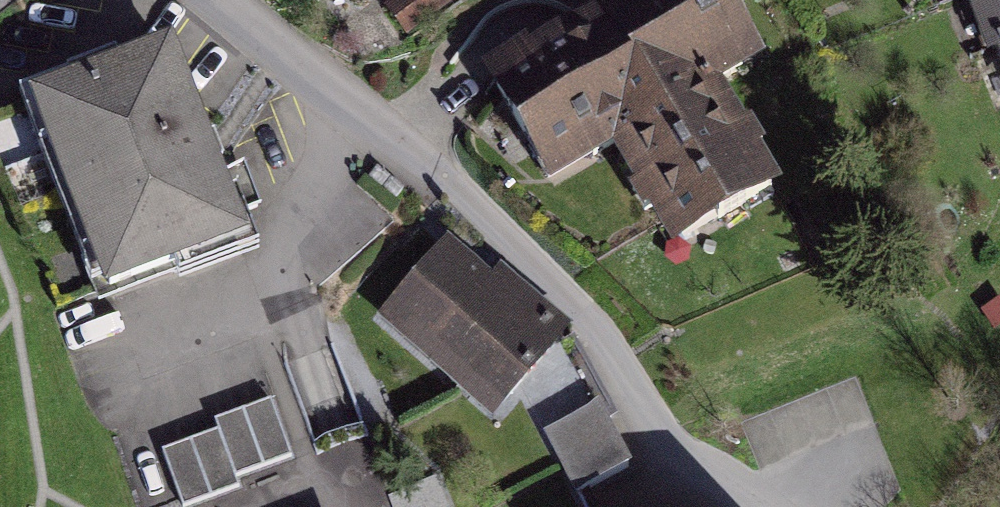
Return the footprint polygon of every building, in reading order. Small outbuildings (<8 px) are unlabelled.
[(689,248),(792,186),(735,91),(782,62),(745,0),(627,0),(502,75),(571,190),(632,153),(689,248)] [(976,0),(999,57),(999,0),(976,0)] [(183,44),(39,99),(118,304),(262,249),(183,44)] [(456,234),(383,324),(505,421),(577,331),(456,234)] [(183,506),(298,469),(278,406),(162,444),(183,506)] [(549,450),(580,506),(588,506),(638,481),(605,420),(549,450)]
